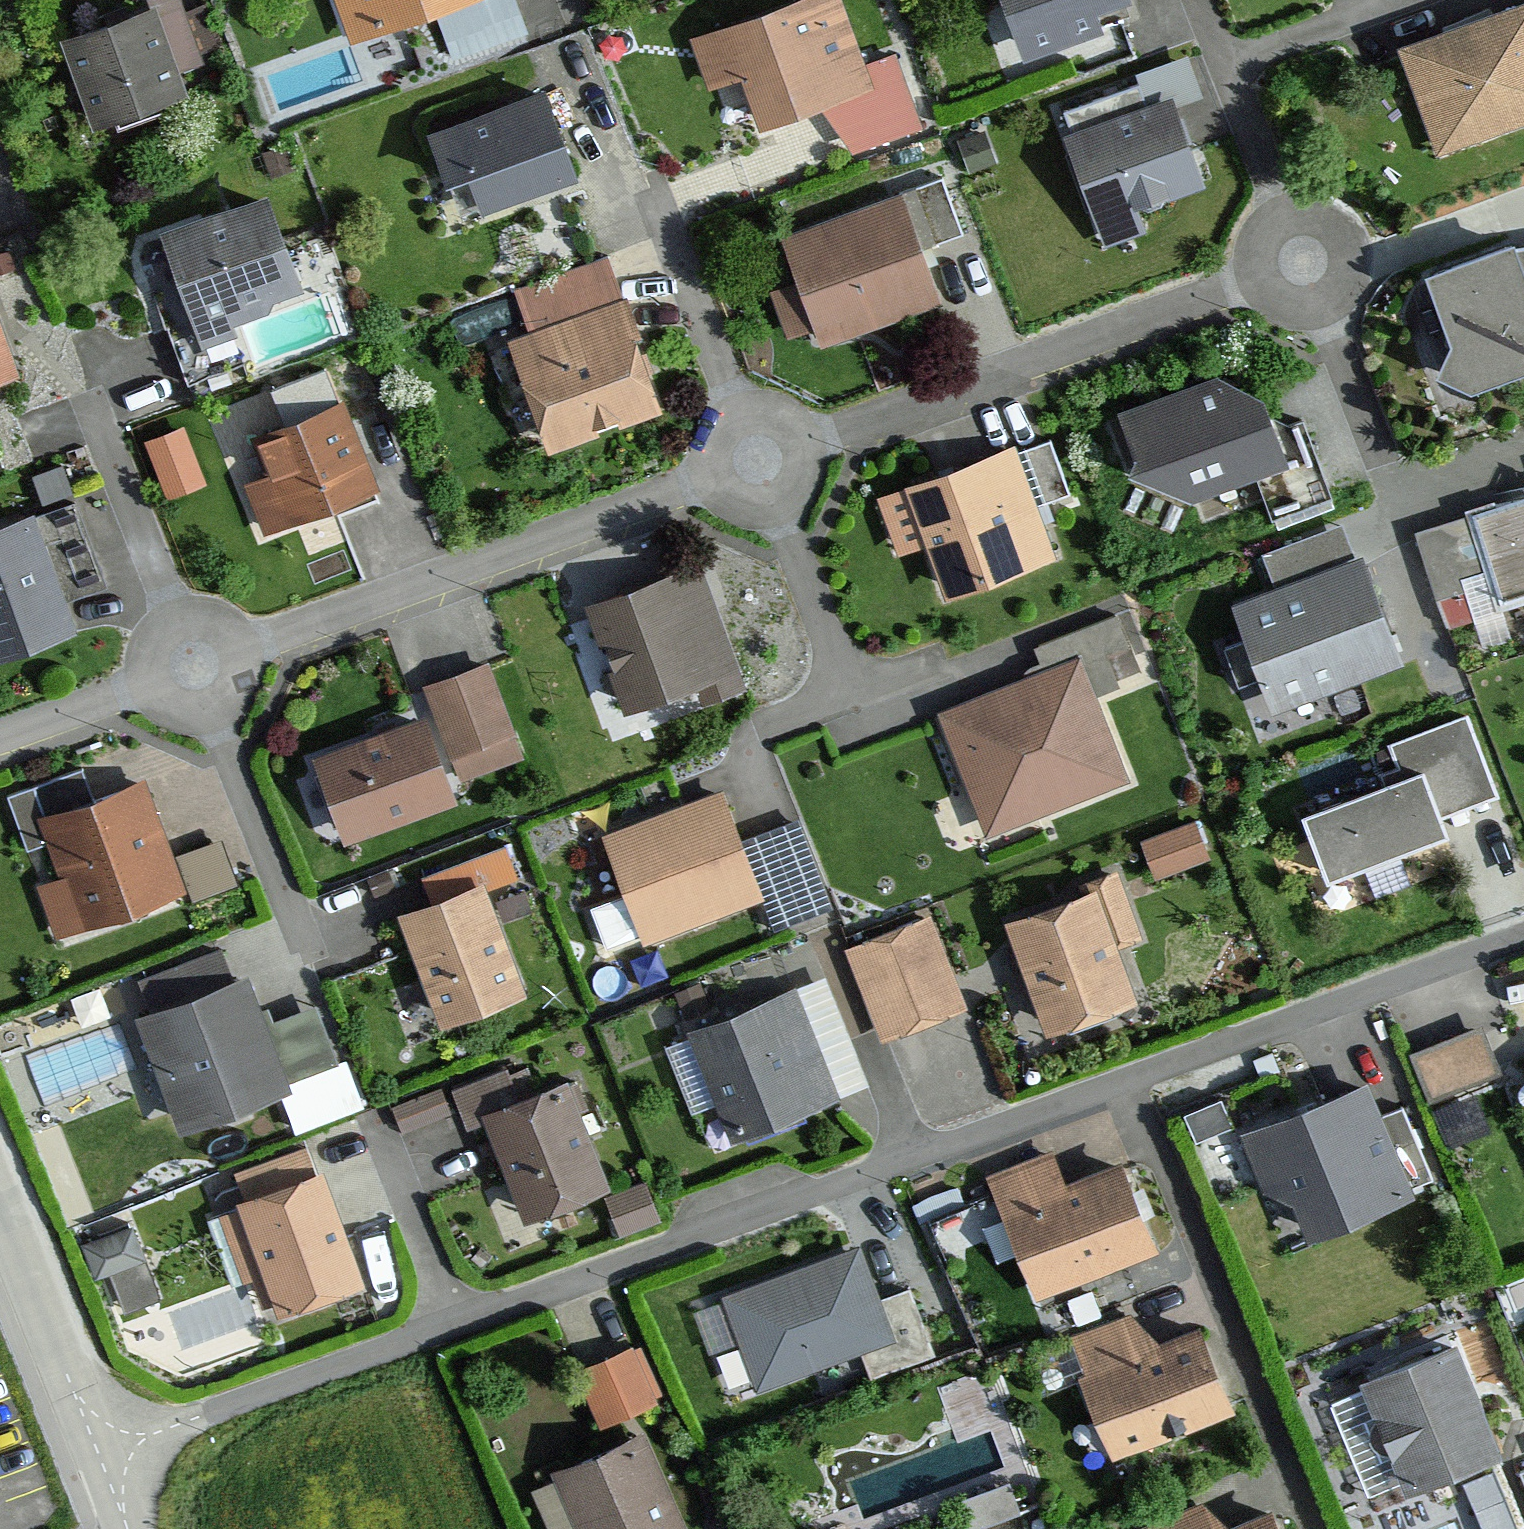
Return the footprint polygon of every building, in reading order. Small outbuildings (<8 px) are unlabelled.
[(351,40),(435,11),(445,40),(520,13),(515,0),(336,0),(351,40)] [(690,37),(709,91),(746,78),(765,131),(843,103),(859,151),(918,130),(892,54),(864,64),(841,0),(797,0),(690,37)] [(1032,60),(1110,28),(1103,11),(1129,0),(1007,0),(1032,60)] [(1403,49),(1443,157),(1523,127),(1523,4),(1403,49)] [(158,5),(63,39),(95,128),(190,94),(158,5)] [(1147,104),(1065,136),(1110,249),(1148,234),(1140,213),(1207,187),(1178,111),(1205,100),(1186,52),(1135,73),(1147,104)] [(549,89),(453,127),(487,214),(584,177),(549,89)] [(942,179),(780,239),(822,351),(944,305),(924,251),(963,236),(942,179)] [(277,194),(166,232),(200,330),(311,292),(277,194)] [(1428,259),(1451,329),(1437,359),(1472,375),(1523,358),(1523,240),(1519,241),(1516,229),(1428,259)] [(529,335),(509,342),(549,453),(663,411),(608,260),(514,294),(529,335)] [(25,372),(0,305),(0,380),(25,372)] [(1228,373),(1121,413),(1140,473),(1197,502),(1254,483),(1270,522),(1327,499),(1296,422),(1283,428),(1274,406),(1228,373)] [(343,401),(251,440),(266,476),(242,485),(265,540),(381,492),(343,401)] [(187,416),(147,430),(169,490),(209,476),(187,416)] [(1054,432),(1027,441),(1043,490),(1071,481),(1054,432)] [(1016,450),(876,502),(897,560),(927,549),(946,601),(1057,561),(1016,450)] [(1416,526),(1447,625),(1476,615),(1466,583),(1490,575),(1495,592),(1523,582),(1523,492),(1416,526)] [(0,530),(0,660),(79,633),(39,516),(0,530)] [(1275,595),(1232,611),(1275,718),(1401,669),(1345,526),(1261,559),(1275,595)] [(699,567),(586,609),(625,714),(738,672),(699,567)] [(1080,664),(939,717),(984,837),(1126,784),(1080,664)] [(432,720),(319,760),(349,845),(463,804),(455,782),(518,759),(485,667),(422,689),(432,720)] [(1401,781),(1310,818),(1337,886),(1456,838),(1450,824),(1499,804),(1465,720),(1389,751),(1401,781)] [(142,784),(40,825),(62,879),(34,890),(56,946),(185,894),(142,784)] [(722,797),(604,840),(642,946),(761,904),(722,797)] [(806,811),(753,830),(786,920),(838,901),(806,811)] [(1196,823),(1139,845),(1155,886),(1211,864),(1196,823)] [(441,902),(399,919),(443,1031),(530,997),(490,894),(520,882),(507,849),(431,878),(441,902)] [(1118,883),(1006,925),(1051,1042),(1142,1008),(1120,950),(1140,943),(1118,883)] [(933,920),(846,956),(884,1050),(971,1015),(933,920)] [(252,975),(140,1016),(183,1132),(294,1091),(252,975)] [(792,990),(690,1032),(737,1147),(839,1105),(792,990)] [(323,1002),(280,1014),(291,1054),(334,1041),(323,1002)] [(1476,1031),(1410,1060),(1433,1111),(1499,1081),(1476,1031)] [(511,1069),(450,1092),(466,1133),(487,1125),(523,1220),(611,1187),(572,1081),(522,1099),(511,1069)] [(1371,1086),(1243,1140),(1290,1251),(1418,1198),(1371,1086)] [(1052,1153),(988,1181),(1042,1301),(1160,1248),(1122,1164),(1068,1189),(1052,1153)] [(327,1174),(237,1206),(277,1316),(367,1283),(327,1174)] [(648,1185),(602,1201),(616,1241),(662,1224),(648,1185)] [(854,1249),(719,1299),(754,1393),(889,1343),(854,1249)] [(899,1328),(928,1322),(918,1281),(889,1288),(899,1328)] [(1129,1320),(1069,1342),(1116,1463),(1241,1415),(1206,1327),(1163,1342),(1129,1320)] [(1467,1344),(1367,1384),(1412,1497),(1512,1458),(1467,1344)] [(635,1350),(573,1375),(597,1431),(658,1406),(635,1350)] [(554,1475),(578,1528),(683,1528),(642,1437),(554,1475)] [(1141,1528),(1228,1528),(1215,1498),(1141,1528)] [(1278,1509),(1230,1528),(1287,1528),(1278,1509)]
